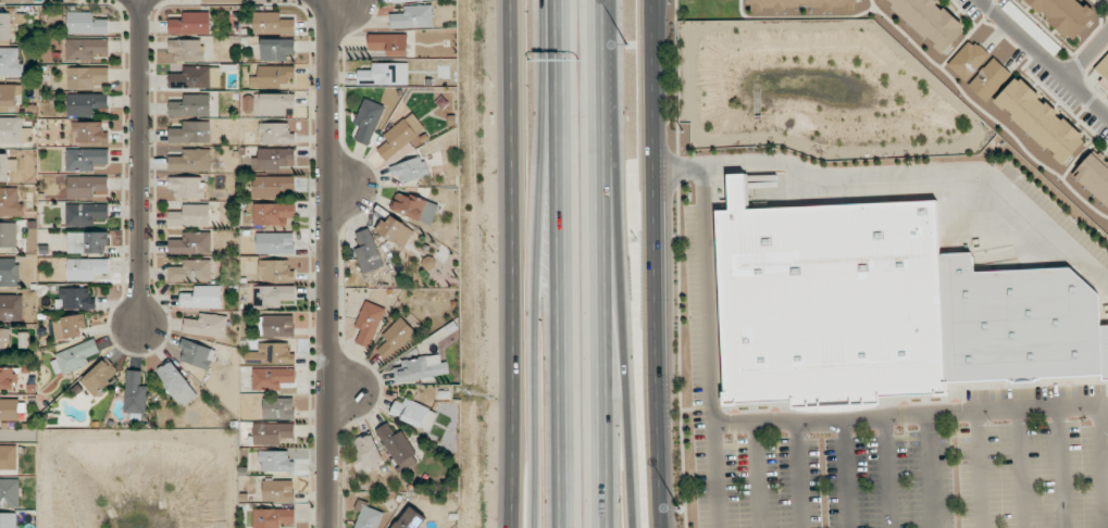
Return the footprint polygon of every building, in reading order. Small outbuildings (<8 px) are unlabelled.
[(748,11),(858,11),(858,0),(748,0),(748,11)] [(943,54),(968,26),(937,0),(881,0),(943,54)] [(1083,0),(1022,0),(1070,45),(1098,14),(1083,0)] [(391,14),(391,28),(433,27),(433,5),(404,6),(404,13),(391,14)] [(12,41),(12,24),(24,24),(24,13),(0,12),(0,41),(12,41)] [(94,12),(68,12),(68,33),(109,34),(109,19),(94,19),(94,12)] [(210,34),(210,12),(183,12),(183,19),(169,19),(169,34),(210,34)] [(281,12),(254,12),(255,34),(296,33),(295,19),(281,19),(281,12)] [(408,56),(408,34),(368,34),(368,51),(387,50),(387,56),(408,56)] [(992,55),(972,37),(947,65),(966,83),(992,55)] [(66,61),(100,61),(100,54),(108,54),(109,39),(66,38),(66,61)] [(261,39),(262,61),(292,60),(291,38),(261,39)] [(203,39),(169,40),(169,51),(175,51),(176,61),(204,60),(203,39)] [(20,76),(20,47),(0,48),(0,77),(20,76)] [(1095,68),(1104,77),(1098,83),(1107,91),(1107,54),(1095,68)] [(987,102),(1012,73),(994,56),(968,86),(987,102)] [(358,84),(408,85),(409,63),(372,62),(372,70),(358,70),(358,84)] [(220,66),(183,67),(183,73),(169,73),(169,88),(220,88),(220,66)] [(295,66),(258,66),(258,76),(251,76),(251,85),(295,86),(295,66)] [(67,88),(108,88),(108,68),(68,67),(67,88)] [(992,103),(1062,167),(1090,138),(1019,74),(992,103)] [(17,109),(17,95),(22,95),(21,84),(0,84),(0,110),(17,109)] [(68,116),(95,116),(95,109),(108,109),(109,94),(68,93),(68,116)] [(255,116),(286,115),(286,108),(295,108),(295,93),(255,94),(255,116)] [(184,95),(184,101),(169,101),(169,117),(211,116),(210,94),(184,95)] [(355,140),(369,146),(385,106),(365,98),(354,124),(360,127),(355,140)] [(388,141),(377,149),(386,161),(413,140),(415,142),(427,132),(413,113),(384,135),(388,141)] [(24,142),(23,117),(0,118),(0,142),(24,142)] [(169,143),(210,143),(210,121),(183,121),(183,128),(169,128),(169,143)] [(102,122),(73,122),(73,142),(108,143),(109,133),(102,133),(102,122)] [(290,123),(261,123),(261,144),(295,144),(295,133),(290,133),(290,123)] [(95,171),(95,164),(109,164),(109,148),(66,149),(67,171),(95,171)] [(253,169),(295,170),(295,149),(259,148),(258,157),(253,157),(253,169)] [(1107,211),(1107,158),(1097,148),(1070,176),(1107,211)] [(169,171),(212,171),(211,149),(183,149),(183,156),(169,157),(169,171)] [(0,155),(0,181),(9,181),(9,170),(17,170),(17,155),(0,155)] [(399,186),(429,175),(422,155),(392,166),(399,186)] [(296,197),(295,176),(254,177),(254,198),(296,197)] [(108,177),(68,177),(68,198),(94,199),(94,190),(108,190),(108,177)] [(204,178),(171,177),(170,198),(204,198),(204,178)] [(713,393),(714,406),(733,405),(784,403),(784,410),(871,405),(870,397),(926,393),(926,398),(939,397),(930,205),(736,214),(734,178),(724,179),(726,216),(713,216),(722,392),(713,393)] [(0,187),(0,216),(21,216),(20,187),(0,187)] [(391,209),(431,226),(439,207),(399,190),(391,209)] [(66,226),(94,226),(94,219),(109,219),(108,203),(66,204),(66,226)] [(254,203),(254,225),(287,225),(287,218),(295,218),(295,204),(254,203)] [(209,204),(183,204),(183,211),(168,211),(169,227),(210,226),(209,204)] [(415,230),(388,214),(378,233),(405,248),(415,230)] [(0,223),(0,248),(17,248),(17,222),(0,223)] [(356,233),(361,247),(355,249),(363,274),(384,266),(370,228),(356,233)] [(68,254),(108,253),(108,232),(68,232),(68,254)] [(212,232),(183,232),(183,239),(170,239),(170,254),(212,254),(212,232)] [(257,254),(294,253),(294,233),(256,234),(257,254)] [(0,258),(0,286),(20,286),(20,258),(0,258)] [(67,281),(95,281),(95,273),(109,274),(109,259),(68,258),(67,281)] [(168,267),(169,282),(212,281),(211,259),(183,260),(184,266),(168,267)] [(289,260),(261,260),(261,281),(295,281),(295,269),(289,269),(289,260)] [(254,307),(281,308),(281,300),(295,300),(296,286),(254,285),(254,307)] [(180,308),(222,308),(221,286),(194,286),(194,293),(180,293),(180,308)] [(92,288),(59,288),(59,308),(92,308),(92,288)] [(22,321),(23,295),(0,295),(0,320),(22,321)] [(356,343),(372,348),(385,308),(364,301),(356,327),(361,329),(356,343)] [(83,335),(82,328),(88,326),(85,313),(59,319),(61,329),(55,330),(58,340),(83,335)] [(199,320),(185,318),(183,333),(225,338),(228,316),(200,313),(199,320)] [(295,315),(262,315),(262,336),(294,337),(295,315)] [(382,336),(387,340),(376,351),(388,362),(417,332),(401,317),(382,336)] [(209,370),(217,351),(183,338),(179,349),(185,351),(181,360),(209,370)] [(90,364),(88,357),(101,352),(95,339),(50,357),(57,376),(90,364)] [(245,363),(295,364),(295,353),(288,353),(289,343),(259,342),(259,352),(245,351),(245,363)] [(393,368),(395,382),(449,375),(447,361),(441,362),(440,354),(401,360),(402,366),(393,368)] [(80,382),(94,396),(119,373),(105,358),(80,382)] [(198,394),(171,360),(155,372),(183,407),(198,394)] [(16,368),(0,368),(0,391),(15,391),(16,368)] [(295,368),(253,369),(253,390),(281,390),(281,382),(296,382),(295,368)] [(125,416),(145,416),(146,386),(141,386),(142,370),(126,370),(125,416)] [(437,414),(399,395),(389,413),(428,432),(437,414)] [(264,419),(295,418),(294,397),(263,398),(264,419)] [(0,399),(0,422),(18,422),(19,400),(0,399)] [(376,430),(402,473),(420,462),(401,431),(395,434),(388,422),(376,430)] [(295,423),(254,424),(254,445),(280,445),(280,438),(295,438),(295,423)] [(366,470),(384,463),(371,431),(353,439),(366,470)] [(17,445),(0,445),(0,471),(18,470),(17,445)] [(290,451),(261,451),(261,471),(293,471),(293,461),(290,461),(290,451)] [(20,507),(20,479),(0,479),(0,507),(20,507)] [(295,481),(263,480),(263,501),(294,502),(295,481)] [(354,527),(378,527),(385,511),(358,501),(356,509),(361,511),(354,527)] [(409,505),(393,527),(418,527),(426,517),(409,505)] [(254,509),(254,527),(281,527),(281,524),(295,524),(295,509),(254,509)] [(0,513),(0,527),(17,527),(17,513),(0,513)]
